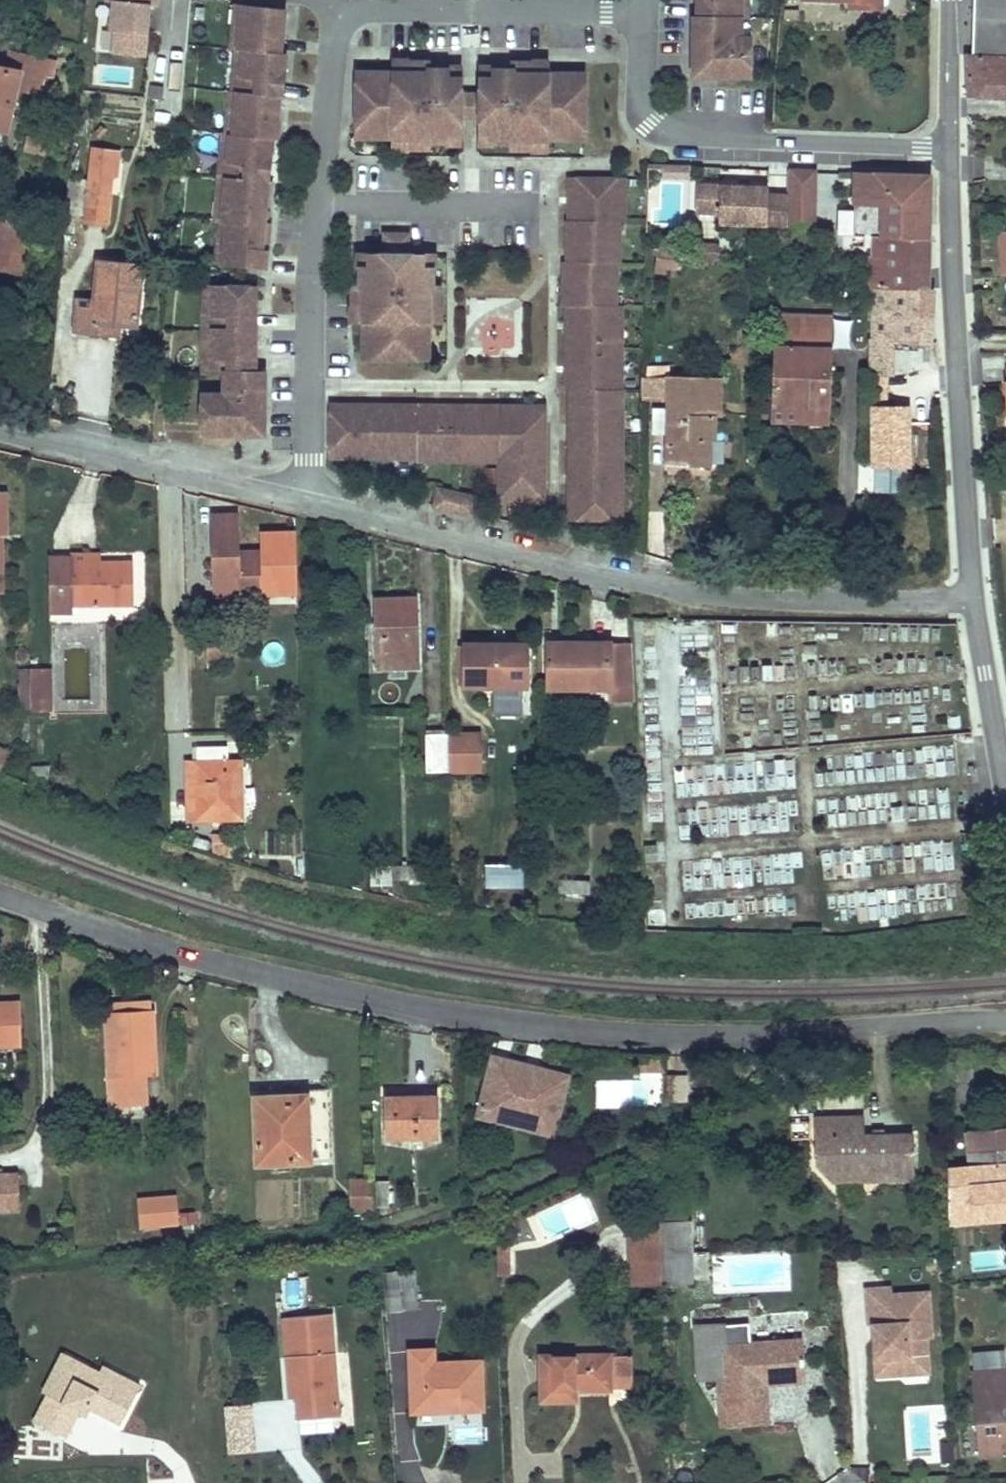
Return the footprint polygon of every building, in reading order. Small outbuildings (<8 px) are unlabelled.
[(157,0),(107,0),(106,1),(113,2),(111,29),(115,30),(113,52),(144,55),(147,33),(149,6),(157,6),(157,0)] [(704,18),(699,18),(694,18),(694,53),(701,60),(695,66),(694,67),(695,74),(701,76),(703,75),(710,69),(717,76),(751,77),(751,36),(730,36),(730,18),(741,17),(741,0),(704,0),(704,18)] [(750,0),(741,0),(741,17),(750,18),(750,0)] [(883,0),(808,0),(851,1),(861,1),(860,6),(860,8),(883,8),(883,0)] [(974,16),(1005,16),(1005,0),(974,0),(974,16)] [(240,24),(242,6),(234,5),(230,48),(231,48),(233,29),(240,24)] [(272,156),(273,139),(278,139),(280,122),(278,122),(272,121),(275,96),(278,70),(283,70),(285,53),(279,52),(281,37),(276,37),(279,9),(242,6),(240,24),(233,29),(231,48),(235,48),(236,48),(235,66),(241,74),(239,92),(236,91),(235,109),(227,115),(226,133),(223,133),(221,151),(227,158),(226,176),(219,176),(217,194),(223,201),(222,219),(220,219),(218,237),(224,245),(223,263),(265,267),(267,251),(261,251),(264,223),(259,223),(262,197),(267,197),(269,181),(263,180),(266,156),(272,156)] [(281,37),(284,10),(279,9),(276,37),(281,37)] [(974,16),(973,55),(1005,57),(1005,16),(974,16)] [(239,92),(241,74),(235,66),(236,48),(235,48),(231,91),(236,91),(239,92)] [(14,89),(39,94),(43,74),(51,76),(54,60),(9,50),(4,70),(0,69),(0,144),(3,144),(14,89)] [(973,55),(967,55),(969,97),(1005,98),(1005,97),(1005,57),(973,55)] [(376,123),(376,137),(397,137),(411,137),(411,144),(410,148),(431,148),(431,141),(451,141),(451,131),(464,132),(464,114),(464,98),(464,75),(457,70),(433,70),(433,62),(412,62),(412,72),(360,72),(359,123),(376,123)] [(483,114),(483,131),(496,132),(496,141),(515,141),(515,149),(536,149),(536,146),(536,138),(550,139),(571,139),(571,126),(588,126),(588,75),(537,74),(537,63),(516,63),(516,70),(492,70),(484,75),(484,98),(483,114)] [(278,122),(283,70),(278,70),(275,96),(272,121),(278,122)] [(484,98),(464,98),(464,114),(483,114),(484,98)] [(376,123),(359,123),(359,136),(376,137),(376,123)] [(588,126),(571,126),(571,139),(587,139),(588,126)] [(464,132),(451,131),(451,141),(463,141),(464,132)] [(496,132),(483,131),(483,141),(496,141),(496,132)] [(226,176),(227,158),(221,151),(223,133),(222,133),(217,176),(219,176),(226,176)] [(46,154),(48,141),(27,137),(24,150),(46,154)] [(107,226),(112,175),(116,176),(119,152),(93,149),(89,182),(86,213),(85,223),(107,226)] [(269,181),(272,156),(266,156),(263,180),(269,181)] [(663,166),(662,178),(691,178),(691,167),(667,166),(663,166)] [(813,222),(815,172),(789,171),(788,196),(787,221),(813,222)] [(929,239),(930,176),(855,173),(854,216),(864,216),(863,254),(871,254),(871,237),(929,239)] [(222,219),(223,201),(217,194),(219,176),(217,176),(213,218),(219,219),(220,219),(222,219)] [(613,370),(613,324),(622,324),(622,304),(616,304),(598,304),(599,290),(603,290),(616,279),(616,262),(607,261),(607,239),(617,239),(620,240),(620,221),(625,221),(625,202),(616,202),(617,179),(599,179),(570,178),(570,197),(575,197),(575,220),(570,220),(568,220),(568,255),(574,255),(574,261),(572,261),(572,270),(565,270),(564,306),(568,306),(573,306),(573,328),(568,328),(568,366),(573,366),(572,390),(571,390),(571,424),(577,424),(577,430),(577,439),(570,439),(570,474),(577,474),(577,482),(570,482),(570,518),(604,518),(605,504),(609,504),(622,491),(622,474),(605,474),(605,460),(609,460),(622,447),(622,430),(614,430),(614,408),(622,408),(623,389),(621,389),(621,370),(613,370)] [(86,213),(89,182),(69,179),(66,211),(86,213)] [(625,202),(625,179),(617,179),(616,202),(625,202)] [(787,221),(788,196),(768,195),(768,187),(697,184),(696,213),(720,213),(719,223),(787,226),(787,221)] [(264,223),(267,197),(262,197),(259,223),(264,223)] [(11,271),(21,222),(0,218),(0,269),(11,271)] [(223,263),(224,245),(218,237),(220,219),(219,219),(215,262),(223,263)] [(22,273),(32,225),(21,222),(11,271),(22,273)] [(267,251),(269,224),(264,223),(261,251),(267,251)] [(393,233),(393,253),(409,253),(409,233),(393,233)] [(874,378),(894,377),(893,341),(931,343),(934,289),(928,289),(929,239),(871,237),(871,254),(870,287),(874,287),(874,378)] [(616,262),(617,239),(607,239),(607,261),(616,262)] [(695,253),(694,262),(720,260),(720,245),(695,244),(695,253)] [(684,253),(658,249),(656,265),(668,267),(682,268),(683,263),(684,253)] [(366,357),(418,357),(418,340),(432,340),(432,319),(431,305),(439,305),(442,305),(442,284),(435,284),(435,266),(426,265),(426,253),(409,253),(393,253),(372,252),(363,260),(363,284),(356,284),(356,305),(359,305),(366,305),(366,320),(366,357)] [(435,253),(426,253),(426,265),(435,266),(435,253)] [(695,253),(684,253),(683,263),(694,262),(695,253)] [(572,270),(572,261),(574,261),(574,255),(568,255),(568,261),(565,261),(565,270),(572,270)] [(136,325),(141,265),(98,260),(94,300),(78,299),(76,330),(109,334),(110,323),(120,324),(136,325)] [(667,275),(668,267),(656,265),(655,273),(667,275)] [(616,304),(616,279),(603,290),(599,290),(598,304),(616,304)] [(213,304),(213,286),(201,286),(201,329),(206,329),(206,311),(213,304)] [(264,411),(264,371),(255,371),(255,356),(250,356),(250,330),(255,330),(255,314),(250,314),(250,286),(213,286),(213,304),(206,311),(206,329),(213,329),(212,347),(206,354),(206,372),(224,372),(224,393),(202,393),(202,433),(242,434),(242,419),(249,411),(264,411)] [(833,318),(775,316),(772,401),(799,402),(799,412),(830,413),(833,318)] [(119,335),(120,324),(110,323),(109,334),(119,335)] [(621,370),(622,324),(613,324),(613,370),(621,370)] [(212,347),(213,329),(206,329),(201,329),(201,372),(206,372),(206,354),(212,347)] [(432,340),(418,340),(418,357),(431,357),(432,340)] [(647,399),(670,400),(669,466),(709,467),(709,438),(710,415),(716,415),(719,415),(720,377),(669,376),(670,367),(647,366),(647,399)] [(894,377),(874,378),(875,399),(888,399),(894,377)] [(875,411),(888,411),(888,399),(875,399),(875,411)] [(830,422),(830,413),(799,412),(799,402),(772,401),(772,421),(830,422)] [(367,405),(332,404),(332,440),(347,440),(347,445),(359,457),(376,457),(376,449),(398,449),(398,457),(417,457),(417,460),(436,460),(436,452),(484,452),(484,461),(501,461),(501,502),(521,502),(528,495),(545,495),(545,467),(540,466),(540,442),(546,442),(546,413),(528,413),(522,406),(501,406),(501,411),(478,410),(478,405),(441,405),(441,410),(418,410),(418,405),(383,405),(383,412),(367,412),(367,405)] [(622,430),(622,408),(614,408),(614,430),(622,430)] [(264,424),(264,411),(249,411),(242,419),(242,434),(254,434),(253,433),(252,432),(248,428),(258,417),(262,422),(263,423),(264,424)] [(910,464),(909,411),(888,411),(875,411),(872,411),(873,463),(910,464)] [(260,433),(264,427),(264,424),(263,423),(262,422),(258,417),(248,428),(252,432),(253,433),(254,434),(260,433)] [(347,440),(332,440),(332,456),(359,457),(347,445),(347,440)] [(622,474),(622,447),(609,460),(605,460),(605,474),(622,474)] [(486,496),(449,488),(446,505),(483,513),(486,496)] [(621,518),(622,491),(609,504),(605,504),(604,518),(621,518)] [(265,589),(263,551),(238,552),(236,515),(213,515),(215,590),(265,589)] [(102,562),(101,552),(72,552),(72,562),(102,562)] [(134,562),(72,562),(72,557),(49,557),(51,613),(73,613),(73,606),(134,605),(134,562)] [(266,609),(265,589),(215,590),(216,610),(266,609)] [(418,668),(416,598),(376,599),(378,669),(390,668),(391,680),(407,680),(406,668),(418,668)] [(527,688),(528,643),(464,643),(464,688),(510,687),(527,688)] [(634,700),(631,644),(548,643),(548,688),(610,688),(610,700),(634,700)] [(51,698),(51,669),(30,670),(31,698),(51,698)] [(527,719),(527,688),(510,687),(510,719),(527,719)] [(51,711),(51,698),(31,698),(31,711),(51,711)] [(449,772),(448,734),(426,735),(427,772),(449,772)] [(482,771),(481,734),(449,735),(449,772),(482,771)] [(8,750),(0,746),(0,767),(8,750)] [(243,819),(241,769),(228,769),(228,762),(228,747),(198,747),(198,762),(187,762),(189,820),(243,819)] [(50,767),(32,767),(33,788),(46,793),(50,767)] [(394,885),(394,875),(392,875),(392,866),(371,867),(371,887),(393,887),(393,886),(394,885)] [(417,866),(392,866),(392,875),(394,875),(394,880),(418,879),(417,866)] [(525,887),(524,874),(500,875),(500,889),(525,887)] [(588,904),(588,895),(589,882),(561,881),(560,892),(561,892),(561,902),(588,904)] [(21,1003),(0,1004),(0,1045),(23,1044),(21,1003)] [(153,1017),(153,1003),(107,1005),(108,1015),(127,1014),(127,1019),(153,1017)] [(156,1073),(153,1017),(127,1019),(127,1014),(108,1015),(113,1105),(148,1103),(146,1073),(156,1073)] [(666,1072),(666,1056),(640,1056),(641,1072),(666,1072)] [(554,1135),(568,1079),(529,1069),(529,1066),(493,1057),(478,1116),(554,1135)] [(686,1101),(686,1076),(665,1076),(665,1101),(686,1101)] [(331,1159),(329,1094),(256,1097),(259,1162),(331,1159)] [(439,1138),(439,1099),(410,1100),(410,1096),(387,1097),(388,1139),(439,1138)] [(915,1179),(913,1135),(863,1137),(863,1118),(817,1119),(817,1140),(833,1139),(834,1182),(915,1179)] [(967,1131),(970,1169),(948,1170),(949,1223),(1005,1219),(1005,1128),(967,1131)] [(834,1182),(833,1139),(817,1140),(818,1165),(834,1182)] [(19,1174),(0,1175),(0,1211),(21,1210),(19,1174)] [(374,1211),(374,1180),(353,1181),(354,1211),(374,1211)] [(390,1208),(389,1181),(374,1182),(375,1208),(390,1208)] [(178,1224),(176,1196),(140,1199),(142,1227),(178,1224)] [(688,1222),(688,1207),(659,1208),(659,1223),(688,1222)] [(692,1253),(690,1222),(688,1222),(659,1223),(661,1254),(692,1253)] [(661,1254),(659,1223),(629,1224),(631,1260),(661,1259),(661,1254)] [(512,1275),(510,1244),(499,1245),(501,1275),(512,1275)] [(693,1282),(692,1253),(661,1254),(661,1259),(662,1283),(693,1282)] [(662,1283),(661,1259),(631,1260),(632,1284),(662,1283)] [(419,1309),(416,1270),(384,1273),(387,1311),(419,1309)] [(892,1306),(891,1294),(891,1288),(866,1289),(868,1308),(892,1306)] [(932,1338),(929,1292),(891,1294),(892,1306),(868,1308),(869,1325),(872,1325),(880,1324),(881,1339),(873,1339),(876,1376),(906,1374),(905,1357),(928,1355),(926,1338),(932,1338)] [(339,1416),(331,1314),(284,1317),(290,1398),(297,1397),(299,1420),(339,1416)] [(750,1324),(697,1327),(701,1377),(720,1376),(725,1375),(729,1424),(766,1422),(763,1378),(804,1376),(803,1366),(804,1366),(802,1346),(752,1349),(750,1324)] [(881,1339),(880,1324),(872,1325),(873,1339),(881,1339)] [(482,1404),(481,1362),(434,1364),(433,1350),(411,1351),(413,1411),(444,1410),(444,1405),(482,1404)] [(138,1392),(100,1373),(64,1354),(44,1392),(49,1394),(35,1421),(66,1437),(80,1411),(83,1404),(90,1407),(122,1424),(138,1392)] [(631,1377),(631,1355),(542,1356),(542,1400),(576,1400),(576,1389),(576,1386),(582,1386),(582,1389),(610,1389),(610,1377),(631,1377)] [(929,1373),(928,1355),(905,1357),(906,1374),(929,1373)] [(141,1386),(103,1366),(100,1373),(138,1392),(141,1386)] [(974,1372),(981,1456),(1005,1453),(1005,1370),(974,1372)] [(729,1424),(725,1375),(720,1376),(723,1424),(729,1424)] [(87,1414),(90,1407),(83,1404),(80,1411),(87,1414)] [(252,1407),(225,1409),(229,1456),(256,1453),(252,1407)] [(685,1430),(685,1420),(675,1421),(676,1430),(685,1430)]
